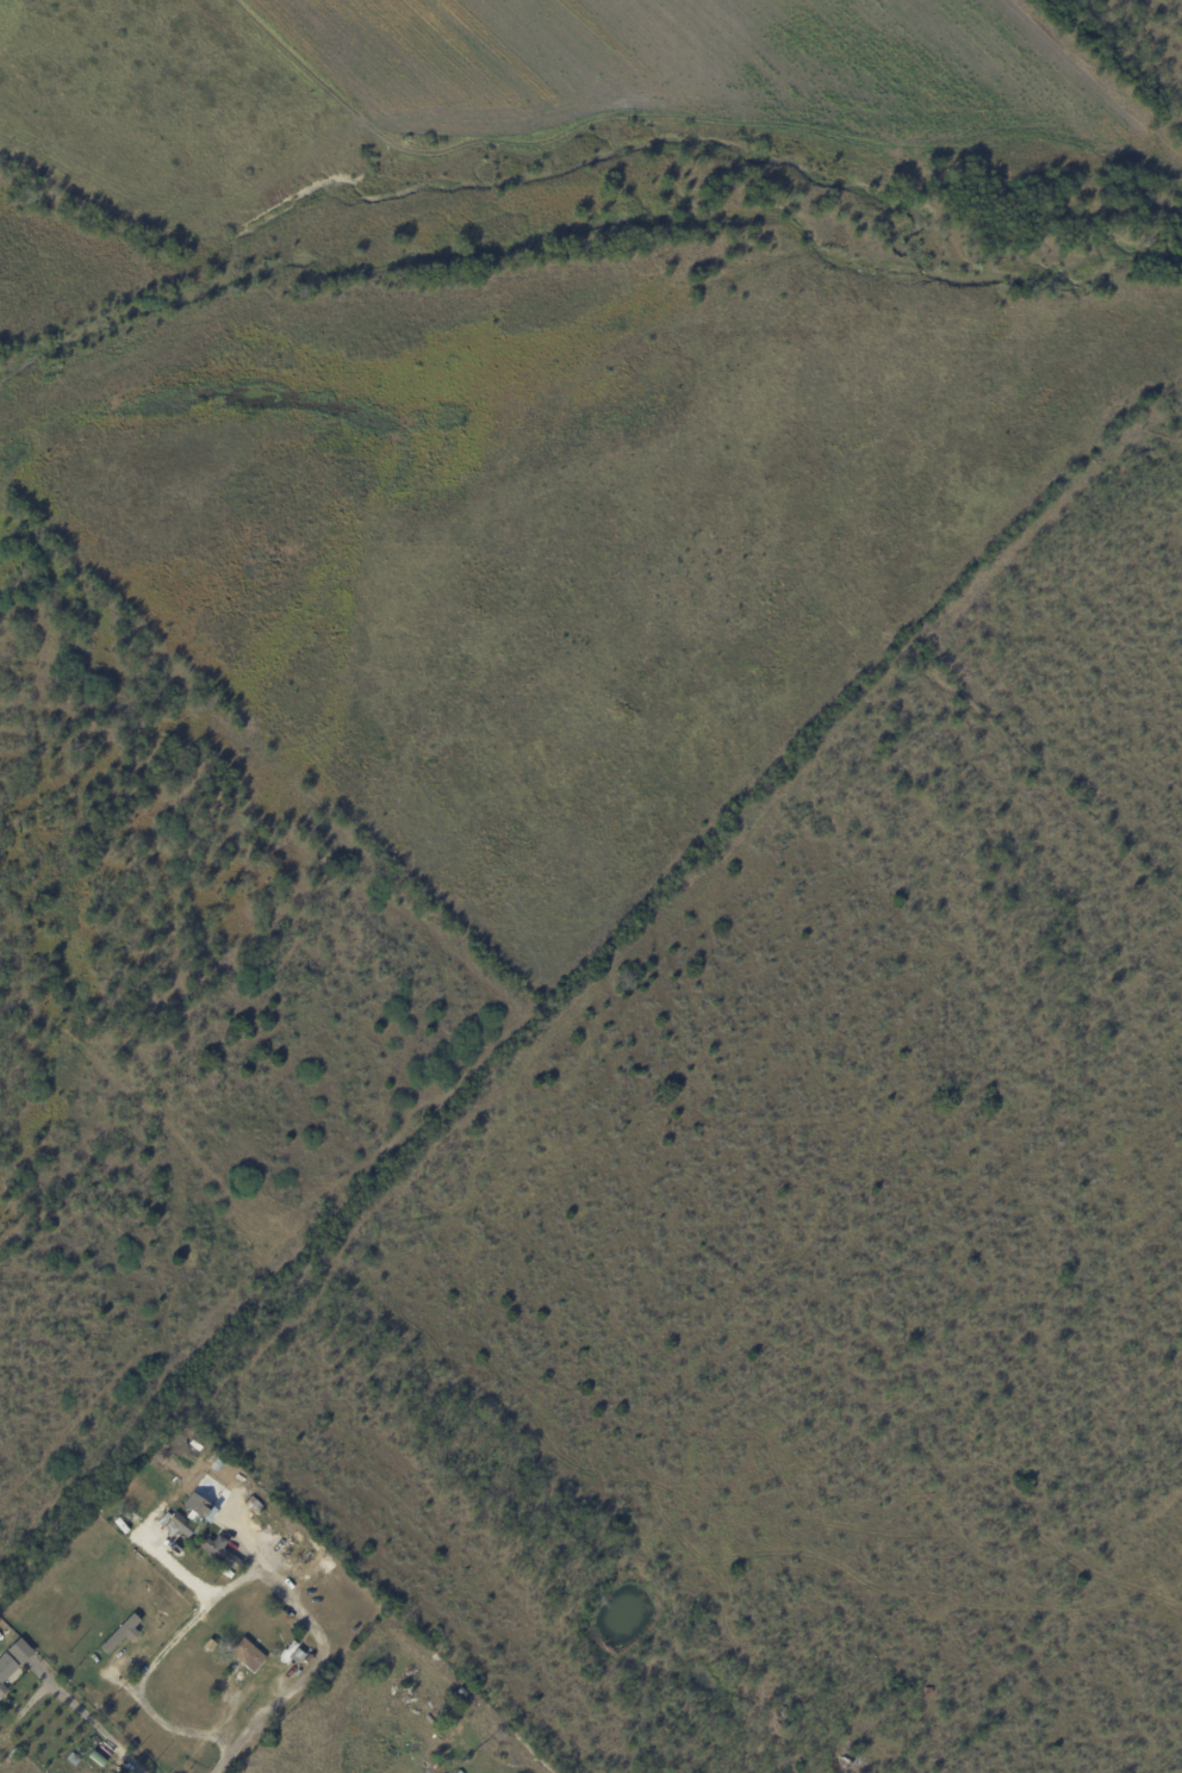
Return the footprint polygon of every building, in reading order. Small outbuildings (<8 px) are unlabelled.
[(198,1437),(205,1443),(199,1451),(189,1443),(195,1435),(198,1437)] [(178,1510),(204,1526),(215,1509),(189,1493),(178,1510)] [(244,1504),(257,1514),(263,1506),(250,1495),(244,1504)] [(179,1513),(187,1520),(186,1522),(195,1529),(188,1537),(178,1529),(173,1536),(163,1529),(170,1520),(169,1519),(176,1511),(179,1513)] [(226,1539),(228,1539),(223,1547),(242,1560),(236,1569),(201,1547),(207,1537),(213,1541),(218,1534),(226,1539)] [(141,1621),(130,1612),(98,1647),(108,1656),(141,1621)] [(266,1660),(254,1673),(245,1666),(244,1667),(236,1660),(238,1657),(230,1651),(243,1636),(267,1657),(266,1660)] [(18,1665),(33,1652),(19,1637),(4,1650),(18,1665)] [(210,1650),(205,1648),(209,1643),(214,1647),(211,1651),(210,1650)] [(0,1683),(18,1667),(4,1652),(0,1656),(0,1695),(6,1689),(0,1683)] [(306,1655),(310,1660),(303,1665),(299,1661),(306,1655)] [(461,1686),(469,1693),(464,1699),(456,1692),(461,1686)] [(792,1719),(779,1723),(776,1712),(790,1709),(792,1719)] [(107,1762),(104,1765),(91,1755),(94,1749),(108,1760),(107,1762)] [(73,1752),(81,1760),(75,1766),(67,1759),(73,1752)]
